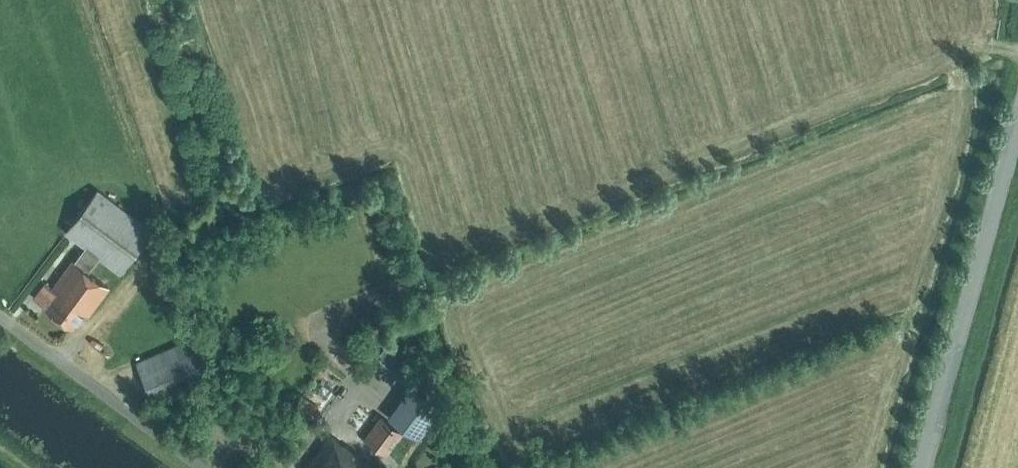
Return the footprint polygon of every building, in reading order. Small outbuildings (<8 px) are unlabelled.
[(89,272),(100,257),(121,272),(153,230),(98,189),(66,231),(86,246),(75,261),(73,260),(52,288),(44,282),(33,297),(46,306),(45,306),(72,326),(81,314),(86,318),(110,287),(89,272)] [(392,336),(375,357),(413,387),(425,396),(427,394),(442,375),(392,336)] [(208,372),(193,338),(136,363),(150,397),(208,372)] [(413,387),(391,418),(420,438),(443,405),(427,394),(425,396),(413,387)] [(387,452),(404,430),(382,414),(365,438),(387,452)] [(375,467),(329,435),(305,467),(375,467)]
